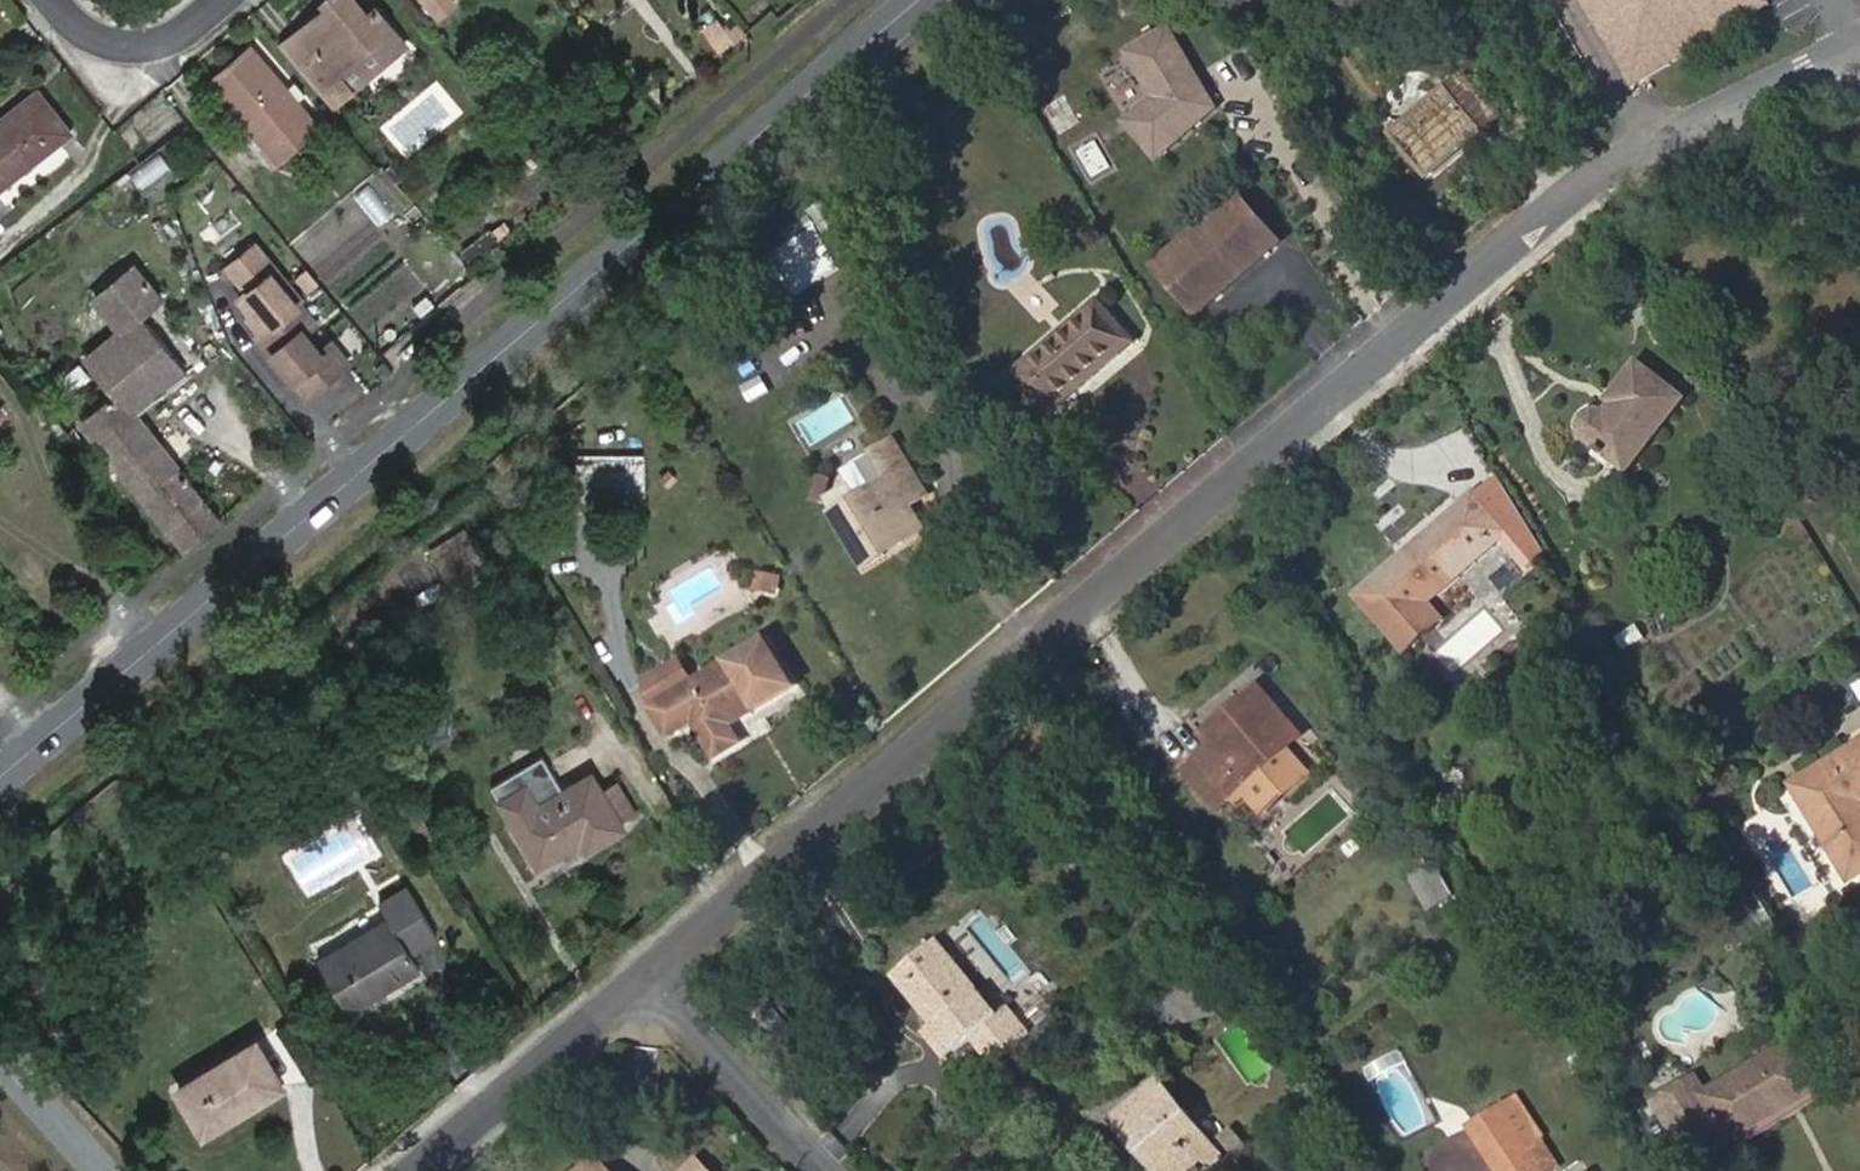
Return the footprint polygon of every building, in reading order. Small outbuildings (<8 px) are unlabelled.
[(328,5),(281,45),(332,105),(351,89),(353,91),(409,43),(375,4),(367,11),(358,0),(324,0),(328,5)] [(1635,85),(1776,0),(1585,0),(1635,85)] [(733,35),(719,17),(702,31),(716,48),(733,35)] [(779,34),(769,21),(755,32),(766,45),(779,34)] [(1158,156),(1216,106),(1170,29),(1131,51),(1157,97),(1128,121),(1158,156)] [(319,129),(251,47),(213,81),(279,161),(319,129)] [(1429,174),(1480,131),(1445,88),(1393,131),(1429,174)] [(40,90),(0,122),(0,190),(73,132),(40,90)] [(1156,263),(1198,312),(1281,241),(1241,193),(1156,263)] [(785,240),(798,285),(841,271),(827,227),(785,240)] [(300,301),(302,299),(255,240),(228,263),(247,287),(238,294),(253,311),(250,313),(262,329),(259,332),(309,393),(348,359),(331,339),(320,348),(304,330),(316,320),(300,301)] [(886,265),(899,257),(889,241),(876,249),(886,265)] [(219,514),(136,415),(187,373),(142,318),(164,300),(138,268),(97,302),(122,331),(89,358),(119,396),(85,424),(184,546),(187,549),(223,520),(219,514)] [(1014,373),(1048,413),(1133,342),(1099,300),(1014,373)] [(1587,436),(1627,467),(1682,397),(1639,363),(1611,399),(1619,404),(1612,414),(1610,411),(1604,409),(1598,410),(1593,411),(1589,414),(1586,419),(1584,426),(1584,431),(1587,436)] [(873,456),(887,479),(910,465),(896,442),(873,456)] [(879,542),(917,519),(909,505),(928,494),(910,465),(887,479),(832,513),(864,567),(885,553),(879,542)] [(598,507),(640,507),(641,468),(599,468),(598,507)] [(1406,643),(1441,614),(1427,597),(1505,531),(1530,561),(1545,548),(1500,474),(1480,491),(1478,489),(1361,588),(1406,643)] [(885,553),(923,530),(917,519),(879,542),(885,553)] [(458,590),(493,568),(473,536),(437,557),(458,590)] [(741,741),(732,724),(795,686),(767,637),(692,683),(655,705),(671,729),(689,718),(714,757),(741,741)] [(649,695),(655,705),(692,683),(681,665),(650,683),(649,695)] [(1196,756),(1230,795),(1300,735),(1257,686),(1242,699),(1250,709),(1212,742),(1196,756)] [(1242,699),(1203,733),(1212,742),(1250,709),(1242,699)] [(1795,783),(1850,876),(1859,871),(1859,746),(1795,783)] [(587,848),(624,826),(620,819),(602,789),(592,773),(543,802),(512,821),(538,865),(581,838),(587,848)] [(620,819),(635,810),(617,780),(602,789),(620,819)] [(501,803),(512,821),(543,802),(532,784),(501,803)] [(1414,876),(1432,909),(1458,894),(1440,861),(1414,876)] [(419,967),(410,951),(436,934),(406,886),(378,903),(387,918),(322,959),(352,1008),(419,967)] [(1795,945),(1806,938),(1798,923),(1786,930),(1795,945)] [(1003,998),(994,1005),(938,938),(892,975),(932,1024),(954,1051),(970,1037),(990,1062),(1029,1029),(1003,998)] [(430,968),(447,960),(438,941),(421,948),(430,968)] [(1174,1021),(1209,1012),(1200,981),(1166,990),(1174,1021)] [(924,1031),(946,1057),(954,1051),(932,1024),(924,1031)] [(1782,1031),(1758,1044),(1768,1060),(1792,1046),(1782,1031)] [(204,1131),(282,1084),(255,1040),(177,1087),(204,1131)] [(1735,1139),(1821,1087),(1795,1044),(1792,1046),(1768,1060),(1708,1095),(1697,1076),(1657,1100),(1676,1133),(1716,1108),(1735,1139)] [(1221,1154),(1158,1079),(1113,1117),(1158,1170),(1200,1170),(1221,1154)] [(1499,1167),(1530,1148),(1503,1105),(1472,1125),(1499,1167)] [(1502,1170),(1545,1170),(1530,1148),(1499,1167),(1502,1170)] [(596,1157),(582,1170),(610,1170),(596,1157)] [(697,1160),(684,1170),(707,1170),(697,1160)]
